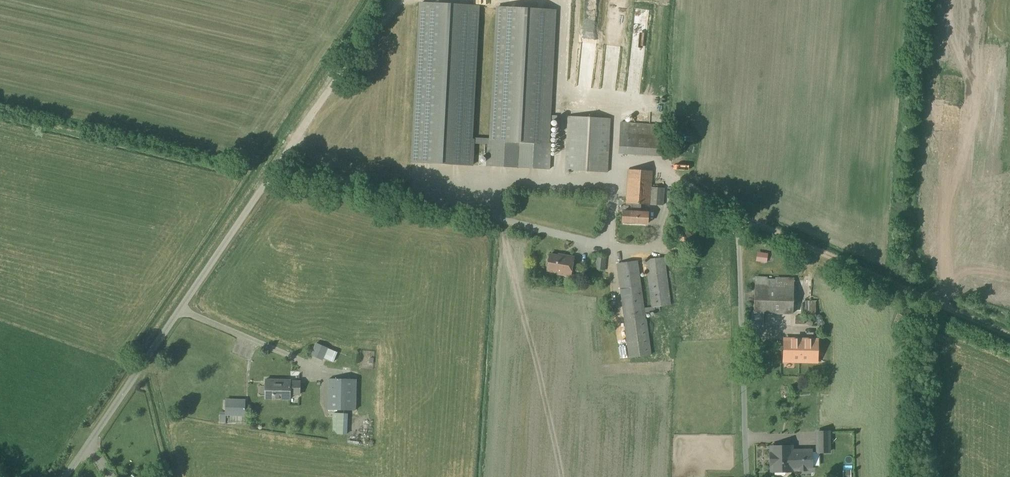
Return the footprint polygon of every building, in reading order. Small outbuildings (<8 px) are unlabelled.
[(421,4),(412,162),(471,165),(480,7),(421,4)] [(548,143),(555,10),(498,7),(491,140),(488,140),(486,166),(549,169),(551,143),(548,143)] [(608,173),(610,119),(567,116),(564,170),(608,173)] [(661,157),(662,126),(620,122),(618,154),(661,157)] [(663,206),(664,188),(652,187),(653,171),(627,170),(625,204),(630,204),(630,211),(622,211),(622,223),(647,224),(648,212),(640,212),(641,205),(663,206)] [(605,270),(606,255),(596,254),(594,269),(605,270)] [(562,257),(549,255),(546,271),(557,272),(557,274),(570,276),(573,257),(562,255),(562,257)] [(660,311),(659,307),(671,305),(664,257),(644,260),(651,308),(644,308),(638,261),(616,264),(624,322),(623,323),(628,358),(651,355),(646,319),(645,313),(660,311)] [(790,311),(790,280),(750,280),(750,311),(790,311)] [(905,309),(893,306),(890,322),(902,325),(905,309)] [(764,339),(764,360),(787,361),(816,362),(818,341),(764,339)] [(332,361),(335,352),(315,343),(310,355),(323,361),(324,358),(332,361)] [(786,379),(787,361),(764,360),(764,379),(786,379)] [(299,396),(299,381),(290,381),(290,380),(265,379),(265,399),(290,400),(290,395),(299,396)] [(356,411),(356,410),(356,379),(328,379),(327,410),(356,411)] [(245,416),(245,410),(245,399),(225,399),(225,413),(220,413),(219,422),(225,423),(226,416),(245,416)] [(347,435),(347,414),(333,413),(332,434),(336,435),(336,439),(343,439),(343,435),(347,435)]
